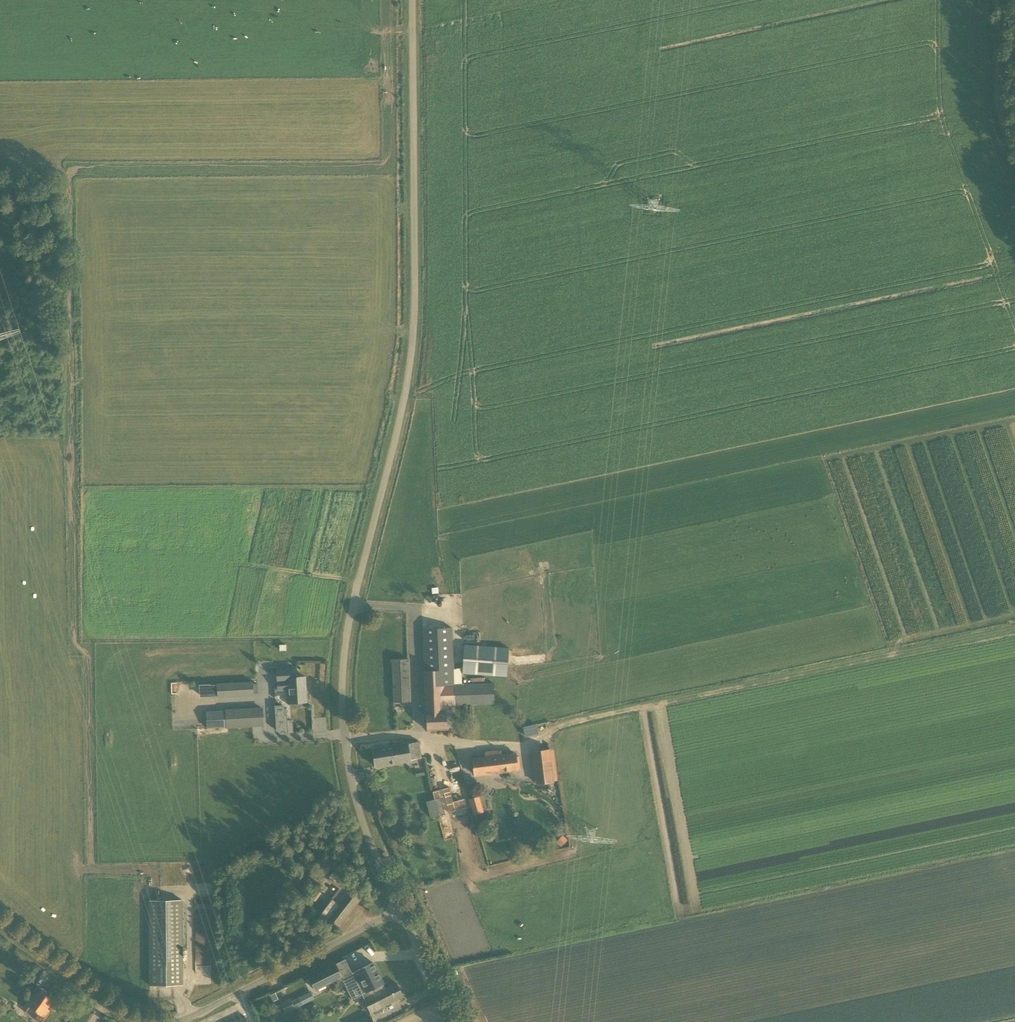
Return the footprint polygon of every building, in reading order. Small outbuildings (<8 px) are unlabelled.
[(454,669),(453,628),(422,629),(427,729),(447,729),(447,705),(494,703),(493,682),(462,684),(461,667),(454,669)] [(507,676),(509,648),(464,644),(462,672),(507,676)] [(409,659),(402,659),(392,660),(394,702),(410,701),(409,659)] [(289,703),(290,703),(290,706),(293,708),(300,708),(302,706),(301,702),(307,702),(307,701),(305,701),(305,693),(306,693),(305,676),(297,677),(296,669),(287,669),(287,671),(277,671),(278,689),(288,689),(289,703)] [(218,697),(253,695),(253,682),(217,684),(217,685),(218,697)] [(275,705),(276,730),(281,734),(288,733),(287,714),(285,714),(284,705),(275,705)] [(227,727),(267,725),(267,708),(226,710),(227,727)] [(420,758),(419,741),(408,743),(372,748),(375,766),(413,760),(413,759),(420,758)] [(537,784),(554,782),(550,749),(532,751),(537,784)] [(502,755),(501,750),(489,751),(492,772),(518,769),(516,753),(502,755)] [(492,772),(489,751),(485,752),(486,757),(473,759),(475,775),(492,772)] [(430,819),(439,816),(467,810),(465,799),(454,801),(450,788),(433,792),(435,800),(426,802),(430,819)] [(472,813),(483,811),(479,795),(468,797),(472,813)] [(563,835),(556,841),(561,846),(568,840),(563,835)] [(409,837),(406,845),(412,848),(415,839),(409,837)] [(316,863),(320,873),(332,868),(329,858),(316,863)] [(320,915),(337,928),(364,895),(353,886),(340,905),(332,899),(320,915)] [(150,985),(183,985),(182,899),(149,900),(150,985)] [(349,972),(344,961),(317,974),(322,985),(349,972)] [(371,987),(377,984),(382,982),(373,963),(345,977),(349,985),(352,984),(354,988),(356,987),(360,994),(367,991),(365,988),(370,985),(371,987)] [(385,988),(382,982),(377,984),(371,987),(370,985),(365,988),(367,991),(360,994),(360,995),(362,994),(364,998),(364,999),(370,1012),(403,996),(397,983),(385,988)] [(44,1016),(49,1009),(47,1008),(53,999),(41,990),(29,1006),(44,1016)] [(360,994),(353,998),(356,1003),(364,999),(364,998),(362,994),(360,995),(360,994)] [(299,997),(291,1001),(295,1009),(303,1005),(299,997)]
